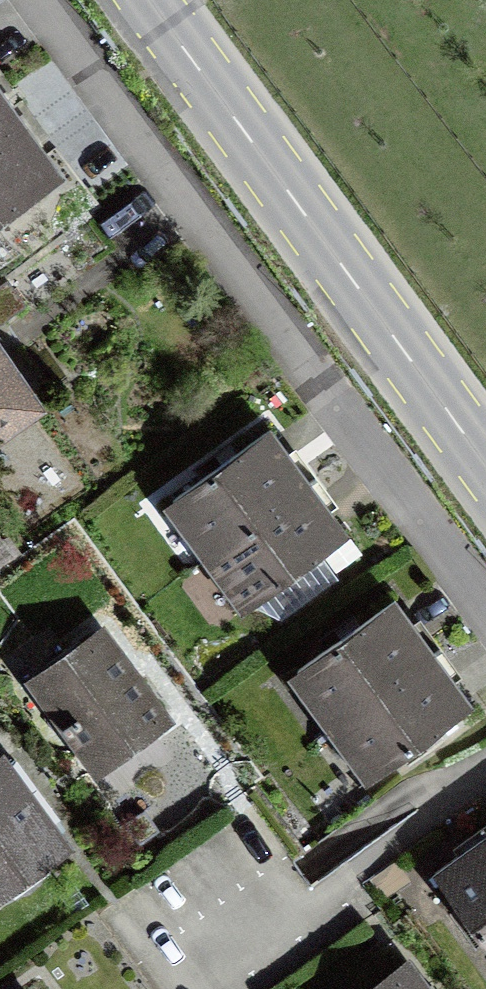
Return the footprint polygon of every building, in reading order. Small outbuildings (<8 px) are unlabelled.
[(0,91),(0,142),(12,133),(24,124),(0,91)] [(51,186),(12,133),(0,142),(0,223),(51,186)] [(0,367),(0,425),(27,405),(0,367)] [(172,500),(211,553),(309,482),(270,429),(172,500)] [(309,482),(211,553),(250,606),(347,535),(309,482)] [(297,670),(335,723),(433,653),(394,599),(297,670)] [(73,730),(98,764),(160,719),(101,638),(39,683),(68,723),(62,727),(67,734),(73,730)] [(433,653),(335,723),(374,777),(472,706),(433,653)] [(59,847),(46,829),(58,820),(14,759),(0,769),(0,889),(59,847)] [(434,873),(485,945),(485,835),(434,873)] [(380,988),(419,988),(406,971),(380,988)]
